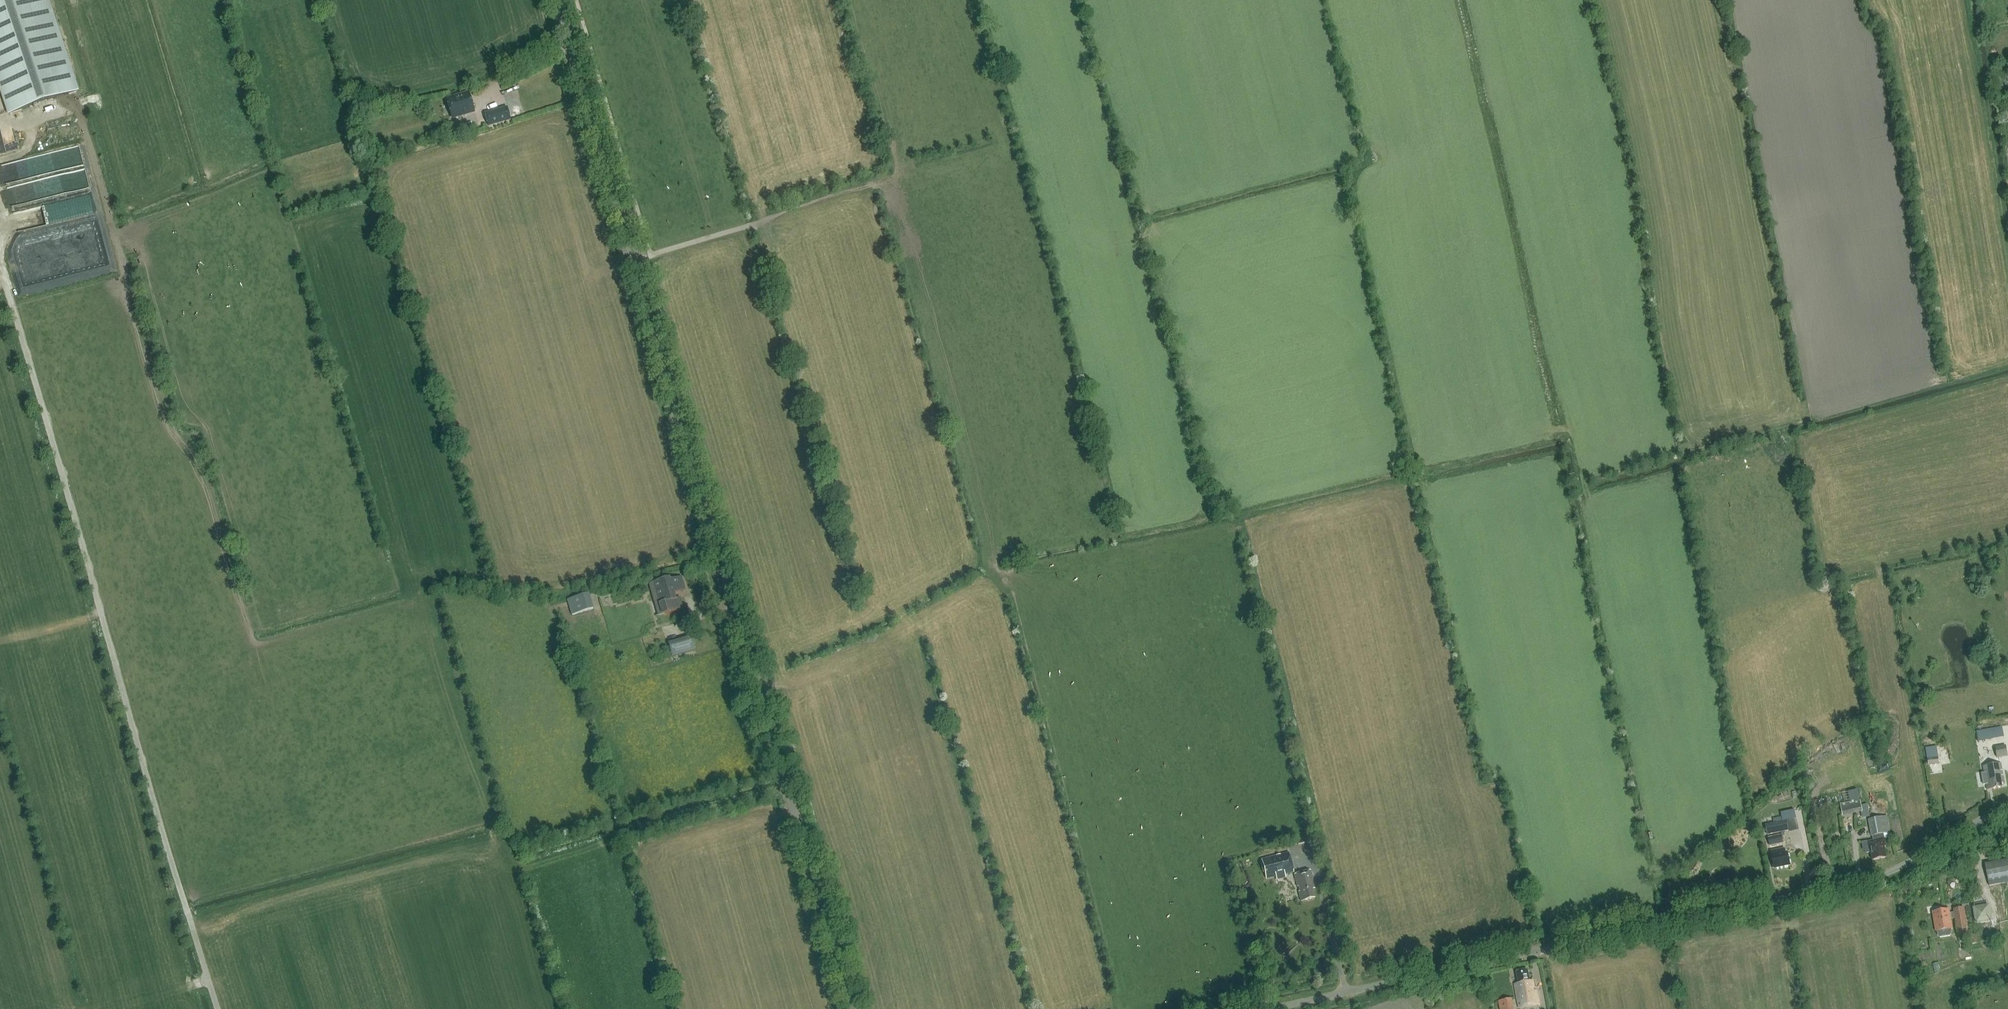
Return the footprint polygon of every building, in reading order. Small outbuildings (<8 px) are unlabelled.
[(49,0),(0,0),(0,91),(8,115),(79,91),(49,0)] [(474,112),(471,101),(472,100),(471,98),(470,97),(469,93),(447,100),(452,118),(474,112)] [(502,110),(480,116),(483,129),(506,123),(502,110)] [(431,135),(433,140),(442,138),(440,132),(431,135)] [(670,578),(649,584),(658,615),(666,613),(677,610),(681,609),(680,604),(679,598),(676,599),(674,593),(685,590),(681,577),(670,580),(669,579),(670,578)] [(594,609),(589,593),(567,599),(572,615),(594,609)] [(692,637),(680,640),(683,652),(695,648),(692,637)] [(2002,728),(1977,733),(1979,744),(2004,740),(2002,728)] [(1939,745),(1928,746),(1929,757),(1941,755),(1939,745)] [(2007,756),(2006,745),(1995,747),(1997,758),(2007,756)] [(1939,765),(1938,758),(1928,759),(1929,766),(1939,765)] [(1983,785),(1986,785),(1987,790),(2001,787),(2001,783),(2004,782),(2001,763),(1983,766),(1984,773),(1981,773),(1983,785)] [(1843,816),(1863,812),(1868,811),(1867,806),(1862,807),(1858,790),(1848,792),(1850,802),(1840,804),(1843,816)] [(1883,839),(1891,838),(1887,817),(1868,820),(1871,837),(1872,836),(1873,841),(1862,843),(1863,851),(1865,851),(1866,854),(1870,853),(1872,860),(1885,858),(1883,848),(1885,848),(1883,839)] [(1781,821),(1765,824),(1768,835),(1788,831),(1786,820),(1781,821)] [(1768,838),(1770,846),(1783,843),(1781,835),(1768,838)] [(1787,853),(1786,853),(1784,848),(1770,851),(1775,870),(1790,866),(1787,853)] [(1294,872),(1289,852),(1261,859),(1267,879),(1294,872)] [(1989,886),(2007,882),(2007,860),(1998,862),(1999,867),(1986,869),(1989,886)] [(1297,887),(1298,887),(1299,892),(1298,892),(1301,902),(1315,899),(1313,889),(1315,889),(1311,870),(1294,875),(1297,887)] [(1992,904),(1976,906),(1979,923),(1994,920),(1992,904)] [(1936,931),(1937,931),(1938,935),(1940,938),(1950,936),(1952,932),(1952,929),(1953,929),(1951,919),(1955,919),(1958,935),(1969,933),(1965,907),(1954,909),(1954,912),(1950,913),(1949,909),(1932,912),(1936,931)] [(1979,933),(1972,935),(1974,942),(1981,941),(1979,933)] [(1935,957),(1934,952),(1917,956),(1919,961),(1935,957)] [(1539,1005),(1535,988),(1533,989),(1532,981),(1530,982),(1527,971),(1515,974),(1517,986),(1513,987),(1517,1008),(1518,1008),(1539,1005)] [(1512,999),(1498,1001),(1499,1008),(1514,1008),(1512,999)]
